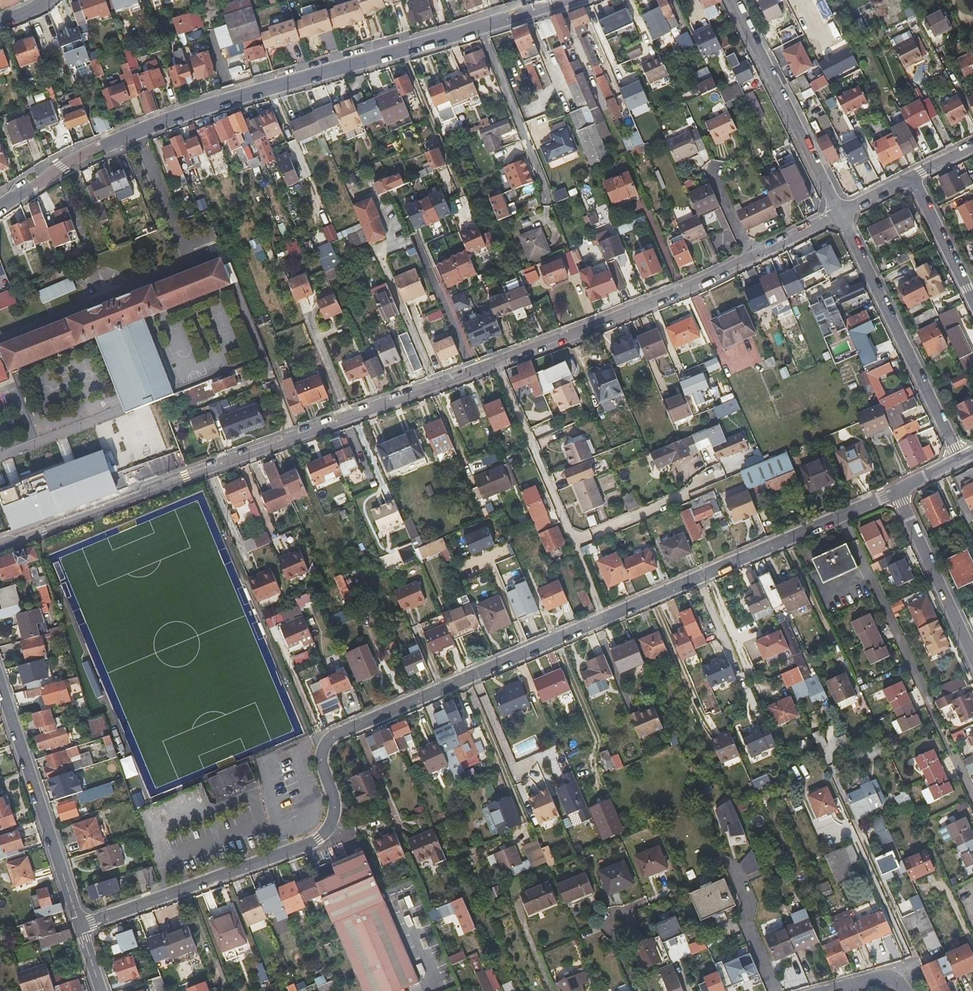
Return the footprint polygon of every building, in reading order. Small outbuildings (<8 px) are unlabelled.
[(110,9),(107,0),(79,0),(79,2),(87,20),(99,15),(101,21),(113,17),(110,9)] [(110,9),(127,3),(128,9),(132,8),(132,10),(142,7),(139,0),(107,0),(110,9)] [(261,36),(254,14),(250,0),(236,0),(221,5),(234,45),(242,42),(246,41),(261,36)] [(373,0),(358,0),(359,3),(364,15),(376,11),(373,0)] [(376,11),(385,8),(386,8),(384,2),(383,0),(373,0),(376,11)] [(419,12),(409,16),(413,26),(434,18),(428,0),(415,0),(419,12)] [(467,13),(483,6),(481,0),(463,0),(467,13)] [(661,9),(666,20),(674,17),(666,0),(657,0),(661,9)] [(723,1),(722,0),(698,0),(708,21),(720,15),(714,5),(723,1)] [(767,0),(764,0),(759,2),(769,22),(776,18),(767,0)] [(776,18),(783,14),(777,0),(767,0),(776,18)] [(807,2),(814,19),(820,17),(813,0),(807,2)] [(87,22),(87,20),(79,2),(70,5),(78,28),(79,32),(85,30),(83,24),(87,22)] [(367,24),(364,15),(359,3),(335,11),(336,13),(329,15),(334,33),(342,31),(343,33),(367,24)] [(911,5),(911,3),(902,8),(909,19),(917,15),(911,5)] [(633,24),(625,6),(614,11),(615,14),(607,17),(606,14),(597,18),(607,40),(617,36),(615,32),(633,24)] [(584,9),(569,15),(577,36),(579,36),(584,33),(582,27),(591,24),(584,9)] [(661,9),(642,18),(653,42),(672,34),(670,30),(666,20),(661,9)] [(935,37),(952,28),(943,10),(926,19),(935,37)] [(203,26),(198,11),(196,11),(190,13),(172,19),(177,33),(183,32),(203,26)] [(334,33),(329,15),(328,13),(303,22),(304,24),(295,27),(301,43),(309,40),(309,43),(335,34),(334,33)] [(561,16),(551,19),(558,36),(560,40),(570,35),(562,18),(561,16)] [(860,31),(866,28),(861,18),(855,21),(860,31)] [(558,36),(551,19),(536,24),(544,42),(558,36)] [(301,43),(295,27),(294,24),(270,32),(271,35),(261,38),(266,53),(275,50),(277,53),(301,45),(301,43)] [(703,58),(722,49),(719,43),(710,25),(691,34),(697,46),(703,58)] [(783,45),(799,38),(793,25),(777,33),(783,45)] [(528,26),(512,31),(539,96),(545,94),(533,65),(543,61),(528,26)] [(72,66),(74,70),(85,66),(84,62),(90,61),(87,54),(79,32),(78,28),(73,30),(66,27),(63,34),(57,36),(69,68),(72,66)] [(673,37),(678,35),(675,28),(670,30),(672,34),(673,37)] [(910,31),(891,42),(895,49),(914,39),(910,31)] [(697,46),(691,34),(685,37),(690,48),(697,46)] [(579,36),(577,36),(591,69),(599,66),(587,39),(589,38),(587,36),(580,39),(579,36)] [(22,65),(42,59),(34,38),(14,45),(22,65)] [(674,40),(681,55),(686,52),(679,38),(674,40)] [(848,43),(850,48),(862,43),(859,38),(848,43)] [(722,49),(731,45),(728,39),(719,43),(722,49)] [(913,59),(915,62),(924,57),(919,47),(914,39),(895,49),(903,65),(913,59)] [(246,41),(242,42),(248,62),(265,57),(262,46),(249,50),(246,41)] [(641,51),(637,42),(626,47),(630,57),(641,51)] [(568,59),(562,46),(554,50),(579,110),(570,114),(592,166),(609,159),(586,106),(588,106),(568,59)] [(228,68),(240,66),(237,47),(224,49),(226,58),(228,68)] [(125,51),(129,61),(136,58),(133,48),(125,51)] [(10,66),(3,49),(0,50),(0,70),(10,66)] [(852,49),(833,55),(832,52),(825,54),(827,61),(821,62),(826,79),(858,69),(852,49)] [(100,57),(97,50),(87,54),(90,61),(99,58),(100,57)] [(177,87),(193,81),(182,50),(174,53),(178,64),(173,66),(174,70),(172,71),(177,87)] [(482,50),(464,57),(469,70),(470,72),(474,81),(490,74),(484,61),(486,60),(482,50)] [(196,53),(191,55),(199,79),(214,74),(207,53),(197,57),(196,53)] [(588,106),(596,125),(606,122),(577,55),(568,59),(588,106)] [(650,84),(668,76),(660,57),(646,63),(648,66),(643,68),(650,84)] [(90,61),(96,78),(106,75),(99,58),(90,61)] [(148,114),(160,109),(152,87),(164,82),(158,63),(156,62),(149,64),(153,75),(141,80),(139,76),(142,75),(136,58),(129,61),(130,64),(141,94),(148,114)] [(903,65),(905,68),(915,62),(913,59),(903,65)] [(968,59),(958,64),(965,77),(972,73),(972,68),(968,59)] [(141,94),(130,64),(125,66),(127,74),(120,76),(123,84),(119,86),(114,88),(113,85),(110,86),(110,89),(105,92),(111,108),(123,103),(123,100),(141,94)] [(732,70),(740,86),(753,79),(746,64),(732,70)] [(599,66),(591,69),(605,100),(612,96),(599,66)] [(693,82),(711,75),(708,69),(691,77),(693,82)] [(235,83),(251,79),(249,70),(233,74),(235,83)] [(469,70),(441,81),(442,83),(453,79),(454,81),(461,77),(460,76),(470,72),(469,70)] [(483,103),(474,81),(470,72),(460,76),(461,77),(454,81),(453,79),(442,83),(443,85),(451,104),(469,97),(470,101),(472,107),(483,103)] [(805,73),(789,82),(795,94),(801,90),(805,99),(816,94),(805,73)] [(718,90),(711,75),(693,82),(700,98),(718,90)] [(407,77),(394,82),(396,86),(401,98),(413,92),(407,77)] [(628,110),(650,103),(642,80),(621,87),(628,110)] [(451,106),(451,104),(443,85),(429,91),(435,106),(438,105),(440,110),(451,106)] [(401,98),(396,86),(383,91),(385,96),(374,100),(383,120),(386,127),(409,117),(401,98)] [(720,95),(726,106),(745,97),(740,86),(720,95)] [(838,98),(846,114),(868,102),(860,86),(838,98)] [(56,98),(52,88),(45,91),(49,100),(56,98)] [(383,91),(372,96),(374,100),(385,96),(383,91)] [(756,92),(745,97),(752,112),(764,106),(756,92)] [(351,98),(352,100),(355,108),(363,127),(364,128),(383,120),(374,100),(363,104),(359,94),(351,98)] [(961,118),(968,114),(958,95),(941,105),(952,123),(961,118)] [(931,119),(939,115),(929,96),(922,101),(931,119)] [(30,106),(38,128),(57,120),(50,102),(34,108),(30,97),(27,98),(30,106)] [(452,108),(470,101),(469,97),(451,104),(451,106),(452,108)] [(61,111),(68,129),(89,120),(80,98),(70,102),(74,114),(72,115),(69,108),(61,111)] [(606,102),(613,119),(620,116),(613,99),(606,102)] [(334,107),(333,108),(341,126),(345,135),(363,127),(355,108),(352,100),(340,105),(342,109),(336,112),(334,107)] [(911,130),(931,119),(922,101),(921,100),(901,110),(911,130)] [(313,110),(315,113),(323,133),(341,126),(333,108),(332,105),(322,109),(320,106),(313,110)] [(323,133),(315,113),(297,120),(305,140),(323,133)] [(268,116),(259,119),(266,136),(267,140),(280,134),(273,114),(268,116)] [(738,131),(730,114),(707,124),(716,146),(725,142),(722,138),(729,135),(738,131)] [(103,115),(93,119),(100,134),(110,130),(103,115)] [(34,135),(27,116),(6,123),(13,144),(25,139),(28,140),(33,138),(34,135)] [(243,116),(230,120),(244,154),(248,153),(245,144),(253,141),(249,130),(245,121),(243,116)] [(484,127),(491,125),(488,118),(480,121),(482,125),(484,127)] [(245,121),(249,130),(253,141),(262,163),(275,158),(267,140),(266,136),(259,119),(251,122),(250,119),(245,121)] [(529,131),(538,129),(535,119),(526,121),(529,131)] [(244,154),(230,120),(216,126),(223,143),(227,141),(232,153),(237,151),(243,164),(248,163),(247,160),(244,154)] [(297,120),(289,124),(298,143),(305,140),(297,120)] [(507,120),(480,131),(489,154),(503,148),(499,136),(512,130),(507,120)] [(195,125),(190,127),(194,139),(200,137),(198,132),(195,125)] [(480,129),(484,127),(482,125),(468,130),(470,135),(480,131),(480,129)] [(695,126),(667,139),(675,159),(705,146),(695,126)] [(198,132),(200,137),(201,140),(205,150),(207,157),(221,151),(212,127),(198,132)] [(363,127),(345,135),(348,142),(366,134),(364,128),(363,127)] [(543,148),(549,162),(577,150),(568,128),(551,134),(555,142),(543,148)] [(824,130),(815,135),(829,162),(839,157),(828,136),(827,137),(824,130)] [(840,135),(844,145),(856,140),(852,130),(840,135)] [(895,138),(904,154),(913,149),(905,133),(895,138)] [(884,165),(904,154),(895,138),(893,134),(874,144),(884,165)] [(183,137),(171,141),(173,148),(177,161),(190,156),(186,145),(183,137)] [(325,154),(331,152),(325,138),(319,140),(325,154)] [(853,168),(870,161),(860,138),(843,146),(853,168)] [(201,140),(186,145),(190,156),(196,171),(199,171),(194,159),(204,156),(202,151),(205,150),(201,140)] [(648,155),(644,144),(637,147),(641,157),(648,155)] [(177,161),(173,148),(163,151),(167,164),(164,165),(165,168),(169,167),(174,180),(183,176),(177,161)] [(425,155),(431,168),(432,171),(443,166),(437,150),(425,155)] [(275,159),(287,186),(299,181),(288,153),(275,158),(275,159)] [(247,160),(248,163),(251,170),(255,169),(251,158),(247,160)] [(537,181),(527,159),(505,168),(515,190),(537,181)] [(794,197),(797,204),(809,198),(792,163),(780,169),(781,170),(794,197)] [(424,177),(433,173),(432,171),(431,168),(420,172),(423,178),(424,177)] [(774,206),(794,197),(781,170),(761,180),(770,197),(774,206)] [(92,189),(87,191),(99,224),(104,222),(98,203),(116,196),(109,178),(107,171),(98,175),(100,182),(91,186),(92,189)] [(707,171),(685,180),(688,188),(710,179),(707,171)] [(968,173),(960,177),(956,171),(940,180),(949,197),(972,186),(972,183),(968,173)] [(123,173),(109,178),(116,196),(131,190),(123,173)] [(630,173),(606,183),(616,204),(639,195),(630,173)] [(579,194),(571,175),(558,180),(561,187),(565,186),(570,198),(579,194)] [(394,191),(403,187),(399,177),(388,182),(388,180),(375,186),(380,197),(391,192),(394,191)] [(426,182),(424,177),(423,178),(419,179),(411,183),(414,188),(426,182)] [(411,183),(410,183),(403,187),(394,191),(391,192),(393,197),(414,188),(411,183)] [(701,215),(723,205),(713,184),(691,193),(700,214),(701,215)] [(565,186),(561,187),(553,191),(557,200),(558,203),(570,198),(565,186)] [(403,208),(407,219),(435,207),(427,188),(410,195),(409,194),(407,194),(411,205),(403,208)] [(534,208),(546,204),(548,200),(545,193),(530,199),(534,208)] [(514,216),(505,194),(490,200),(498,222),(514,216)] [(738,211),(747,230),(778,215),(774,206),(770,197),(738,211)] [(373,198),(354,206),(364,228),(369,240),(370,245),(387,238),(378,218),(380,217),(373,198)] [(972,201),(958,208),(970,230),(972,228),(972,203),(972,201)] [(34,221),(28,223),(34,240),(36,245),(44,242),(45,245),(53,242),(48,228),(38,203),(29,207),(34,221)] [(598,218),(609,217),(607,206),(596,207),(598,218)] [(58,224),(59,227),(71,222),(72,221),(68,209),(54,214),(58,224)] [(907,210),(891,218),(898,234),(899,235),(915,226),(907,210)] [(594,214),(588,219),(599,231),(605,226),(594,214)] [(686,242),(709,232),(701,215),(700,214),(678,223),(685,241),(686,242)] [(898,234),(891,218),(868,229),(876,245),(898,234)] [(70,234),(74,233),(71,222),(59,227),(58,224),(53,226),(60,244),(66,242),(67,245),(73,243),(71,239),(70,235),(70,234)] [(633,230),(630,222),(618,227),(620,234),(633,230)] [(34,240),(28,223),(11,230),(18,247),(34,240)] [(328,242),(338,238),(333,224),(323,227),(328,242)] [(53,226),(48,228),(53,242),(55,246),(60,244),(53,226)] [(360,243),(369,240),(364,228),(355,232),(360,243)] [(487,247),(479,230),(460,237),(468,254),(487,247)] [(709,237),(716,253),(732,247),(726,230),(709,237)] [(520,239),(528,262),(549,254),(541,231),(520,239)] [(351,247),(360,243),(355,232),(347,235),(351,247)] [(607,232),(596,236),(607,261),(612,274),(620,271),(615,260),(626,256),(618,236),(610,239),(607,232)] [(484,236),(490,252),(497,250),(491,234),(484,236)] [(259,237),(251,240),(258,261),(266,258),(259,237)] [(680,266),(694,260),(686,242),(685,241),(672,246),(680,266)] [(333,250),(332,247),(315,254),(323,271),(340,264),(333,250)] [(646,278),(662,271),(654,250),(637,256),(646,278)] [(911,259),(909,255),(908,253),(896,259),(899,265),(911,259)] [(592,302),(607,295),(606,294),(618,289),(614,278),(612,274),(607,261),(593,267),(589,266),(587,259),(575,263),(592,302)] [(63,269),(71,266),(68,260),(61,262),(63,269)] [(540,269),(549,287),(569,279),(561,260),(540,269)] [(161,399),(175,393),(147,317),(230,284),(222,261),(1,347),(4,354),(0,355),(0,384),(13,378),(11,370),(96,337),(122,405),(126,415),(136,412),(135,409),(161,399)] [(343,272),(340,264),(323,271),(326,279),(343,272)] [(927,265),(916,270),(919,277),(930,298),(930,300),(937,297),(937,295),(945,291),(940,282),(942,282),(936,271),(932,273),(927,265)] [(540,280),(534,266),(524,270),(530,285),(540,280)] [(823,284),(816,267),(802,273),(810,290),(823,284)] [(393,277),(403,302),(412,298),(411,296),(424,291),(415,268),(393,277)] [(303,273),(286,281),(294,300),(305,296),(303,292),(310,289),(303,273)] [(5,274),(0,276),(0,283),(1,286),(8,283),(5,275),(5,274)] [(618,289),(619,291),(627,288),(621,275),(614,278),(618,289)] [(38,291),(43,303),(76,289),(71,277),(38,291)] [(513,311),(513,312),(532,304),(525,288),(521,277),(502,285),(506,294),(506,295),(513,311)] [(908,308),(930,298),(919,277),(898,287),(908,308)] [(856,286),(854,280),(831,292),(832,294),(833,297),(836,295),(840,304),(866,292),(862,283),(856,286)] [(744,289),(755,312),(772,304),(762,281),(744,289)] [(399,313),(386,283),(369,290),(382,320),(399,313)] [(340,310),(332,291),(322,295),(324,299),(316,302),(322,317),(340,310)] [(17,306),(12,293),(0,297),(0,313),(17,306)] [(493,315),(494,318),(513,311),(506,295),(506,294),(487,302),(493,315)] [(833,297),(832,294),(823,298),(829,312),(838,308),(833,297)] [(481,320),(493,315),(487,302),(487,301),(476,305),(481,320)] [(439,306),(425,313),(430,323),(444,315),(439,306)] [(725,348),(756,334),(744,306),(713,321),(725,348)] [(961,320),(955,308),(938,316),(944,328),(961,320)] [(850,331),(871,321),(866,311),(845,321),(850,331)] [(693,319),(668,329),(676,348),(701,338),(693,319)] [(849,332),(858,354),(864,367),(874,362),(861,336),(876,328),(872,321),(871,321),(850,331),(849,332)] [(947,348),(936,324),(919,332),(931,356),(947,348)] [(966,372),(971,370),(965,356),(972,352),(959,325),(946,331),(966,372)] [(667,353),(657,329),(637,338),(643,353),(647,362),(667,353)] [(413,372),(421,368),(411,344),(407,332),(397,336),(413,372)] [(637,338),(634,339),(632,335),(622,339),(624,343),(610,349),(616,362),(628,357),(629,360),(640,355),(639,354),(643,353),(637,338)] [(383,366),(399,360),(389,336),(374,343),(379,355),(379,356),(383,366)] [(268,339),(261,342),(266,356),(274,353),(268,339)] [(440,361),(456,354),(450,339),(433,345),(440,361)] [(846,349),(831,355),(835,363),(849,357),(846,349)] [(362,376),(368,374),(360,355),(340,363),(347,380),(355,376),(361,374),(362,376)] [(373,377),(386,372),(383,366),(379,356),(374,358),(372,355),(369,356),(370,360),(367,361),(373,377)] [(773,356),(765,359),(767,366),(776,363),(773,356)] [(264,369),(270,366),(267,357),(256,362),(258,369),(263,367),(264,369)] [(709,373),(722,368),(717,357),(705,362),(709,373)] [(536,373),(530,360),(518,364),(522,374),(513,378),(517,388),(522,386),(521,383),(532,379),(533,382),(540,395),(542,394),(545,393),(536,373)] [(552,390),(570,383),(573,381),(572,378),(576,371),(571,360),(546,371),(545,369),(536,373),(545,393),(552,390)] [(895,372),(890,362),(867,373),(871,383),(879,401),(884,411),(909,399),(904,390),(883,399),(874,378),(888,372),(889,375),(895,372)] [(508,369),(511,376),(520,372),(517,365),(508,369)] [(624,393),(612,366),(604,370),(604,371),(599,373),(597,369),(594,367),(590,368),(588,371),(588,374),(600,402),(624,393)] [(782,379),(790,377),(788,366),(779,368),(782,379)] [(681,373),(687,386),(700,381),(694,368),(681,373)] [(241,380),(236,369),(191,386),(184,389),(190,402),(237,384),(236,382),(241,380)] [(871,383),(867,373),(866,371),(859,374),(865,386),(871,383)] [(293,384),(302,407),(326,397),(317,374),(293,384)] [(293,414),(304,410),(302,407),(293,384),(291,378),(284,381),(290,397),(287,399),(293,414)] [(570,383),(552,390),(560,411),(579,403),(570,383)] [(671,419),(691,411),(683,393),(663,401),(671,419)] [(474,394),(467,397),(477,419),(482,417),(474,394)] [(477,419),(467,397),(450,404),(459,426),(477,419)] [(915,397),(909,399),(884,411),(889,422),(899,417),(898,414),(919,404),(915,397)] [(712,407),(717,419),(741,409),(735,398),(712,407)] [(498,399),(482,407),(492,431),(509,424),(498,399)] [(879,401),(855,412),(865,435),(880,428),(885,438),(894,434),(892,431),(889,422),(884,411),(879,401)] [(959,412),(968,429),(972,427),(972,405),(959,412)] [(241,409),(229,414),(232,422),(224,425),(229,438),(241,434),(239,430),(266,420),(260,406),(243,413),(241,409)] [(223,412),(213,416),(216,423),(222,420),(226,419),(224,416),(223,412)] [(209,436),(209,437),(220,434),(216,423),(213,416),(212,413),(192,420),(199,440),(209,436)] [(229,414),(224,416),(226,419),(222,420),(224,425),(232,422),(229,414)] [(239,430),(241,434),(267,423),(266,420),(239,430)] [(451,447),(439,420),(422,427),(433,454),(451,447)] [(920,429),(916,420),(913,421),(905,425),(906,427),(894,432),(900,443),(902,443),(912,467),(926,460),(916,436),(905,440),(903,436),(920,429)] [(725,438),(719,423),(690,434),(694,444),(708,439),(711,446),(726,440),(725,438)] [(411,431),(393,439),(404,466),(423,459),(411,431)] [(741,431),(725,438),(726,440),(711,446),(716,458),(730,452),(730,453),(748,446),(741,431)] [(694,444),(690,434),(679,439),(649,451),(655,467),(686,454),(686,453),(696,449),(694,444)] [(337,463),(339,468),(343,477),(351,474),(349,470),(359,467),(346,440),(344,441),(342,436),(330,440),(340,461),(337,463)] [(564,446),(572,465),(592,457),(585,438),(564,446)] [(404,466),(393,439),(376,447),(387,474),(404,466)] [(697,452),(711,446),(708,439),(694,444),(696,449),(697,452)] [(636,455),(630,441),(623,444),(628,458),(636,455)] [(836,455),(847,481),(871,470),(860,444),(836,455)] [(0,489),(0,498),(12,530),(185,465),(180,450),(111,475),(102,451),(0,489)] [(798,479),(786,451),(764,461),(747,468),(740,471),(747,488),(753,486),(757,494),(754,495),(756,501),(770,495),(768,492),(798,479)] [(744,460),(747,468),(764,461),(760,453),(755,455),(744,460)] [(337,463),(332,454),(305,465),(311,479),(339,468),(337,463)] [(826,459),(801,468),(811,491),(835,482),(826,459)] [(266,491),(261,494),(269,511),(284,505),(283,503),(286,501),(285,499),(289,497),(281,477),(273,460),(264,463),(266,469),(268,473),(274,488),(266,491)] [(564,475),(568,485),(570,484),(588,477),(596,474),(590,462),(565,472),(566,474),(564,475)] [(469,490),(479,514),(515,498),(501,467),(476,477),(479,485),(469,490)] [(954,477),(970,509),(972,508),(972,468),(954,477)] [(307,493),(297,470),(281,477),(289,497),(291,500),(307,493)] [(588,477),(570,484),(582,511),(601,503),(588,477)] [(251,497),(243,478),(226,485),(233,504),(251,497)] [(519,492),(531,518),(545,512),(534,486),(519,492)] [(756,509),(747,488),(724,499),(733,519),(756,509)] [(621,497),(627,510),(629,509),(638,505),(633,492),(621,497)] [(714,501),(716,500),(713,492),(689,501),(692,510),(714,501)] [(950,519),(937,494),(922,502),(934,527),(950,519)] [(394,501),(385,505),(386,508),(372,513),(379,530),(402,520),(400,515),(394,501)] [(680,515),(691,541),(700,537),(698,532),(701,531),(699,525),(696,526),(695,524),(715,516),(716,519),(721,517),(714,501),(692,510),(680,515)] [(261,519),(254,503),(248,505),(254,521),(261,519)] [(386,508),(385,505),(371,510),(372,513),(386,508)] [(244,506),(238,508),(239,512),(233,514),(234,521),(247,519),(244,506)] [(402,520),(410,539),(417,536),(409,517),(402,520)] [(494,543),(484,519),(461,528),(472,553),(483,549),(483,548),(494,543)] [(889,538),(880,519),(861,528),(873,555),(887,548),(884,540),(889,538)] [(538,534),(545,550),(562,543),(556,528),(538,534)] [(251,538),(256,548),(271,542),(266,532),(251,538)] [(412,542),(414,548),(422,545),(418,535),(417,536),(410,539),(412,542)] [(660,545),(667,561),(689,552),(682,535),(660,545)] [(414,548),(418,557),(446,545),(442,536),(422,545),(414,548)] [(412,542),(379,557),(382,565),(385,572),(418,557),(414,548),(412,542)] [(578,547),(582,556),(595,551),(591,542),(578,547)] [(822,581),(852,566),(842,545),(833,549),(831,546),(823,551),(824,554),(812,559),(822,581)] [(33,547),(13,554),(15,560),(25,557),(29,569),(31,576),(35,587),(42,584),(37,566),(34,567),(32,560),(37,559),(33,547)] [(286,555),(278,558),(287,578),(308,570),(299,551),(287,556),(286,555)] [(622,561),(630,579),(655,568),(648,551),(622,561)] [(608,589),(630,579),(622,561),(619,553),(597,562),(608,589)] [(15,560),(13,554),(3,557),(8,576),(29,569),(25,557),(15,560)] [(966,554),(949,562),(959,585),(972,579),(972,568),(966,554)] [(905,569),(902,561),(886,568),(889,576),(905,569)] [(771,577),(765,563),(758,566),(764,580),(771,577)] [(751,613),(770,605),(754,570),(746,574),(755,594),(744,599),(751,613)] [(257,574),(248,577),(257,599),(279,590),(270,571),(258,576),(257,574)] [(334,577),(348,608),(355,605),(342,574),(334,577)] [(518,619),(538,610),(524,576),(513,581),(516,588),(506,592),(518,619)] [(809,603),(796,577),(776,586),(789,612),(809,603)] [(393,589),(401,608),(424,597),(415,579),(393,589)] [(553,604),(567,598),(559,580),(537,589),(546,609),(554,606),(553,604)] [(0,587),(0,595),(1,599),(4,607),(0,609),(0,612),(2,618),(16,614),(23,611),(20,602),(22,601),(16,581),(0,587)] [(46,583),(42,584),(35,587),(39,600),(41,605),(49,629),(51,628),(47,618),(49,618),(45,603),(51,602),(46,583)] [(584,606),(593,603),(586,588),(578,591),(584,606)] [(295,598),(298,604),(314,597),(311,590),(295,598)] [(489,630),(510,621),(499,594),(478,604),(489,630)] [(59,595),(53,597),(56,607),(62,605),(59,595)] [(909,606),(919,629),(937,620),(927,598),(909,606)] [(902,600),(891,604),(894,613),(905,609),(902,600)] [(473,627),(480,624),(470,601),(442,612),(444,618),(446,622),(451,633),(457,630),(460,635),(474,630),(473,627)] [(863,644),(869,656),(888,647),(868,605),(849,614),(855,628),(857,627),(865,643),(863,644)] [(16,614),(23,638),(41,632),(47,630),(39,606),(34,607),(23,611),(16,614)] [(705,643),(690,608),(678,612),(683,622),(684,626),(694,648),(705,643)] [(269,628),(275,641),(286,637),(290,648),(313,639),(302,614),(269,628)] [(785,616),(777,620),(780,626),(789,645),(797,662),(805,678),(812,675),(785,616)] [(937,620),(919,629),(930,653),(931,652),(933,656),(943,651),(942,647),(948,644),(937,620)] [(431,651),(454,641),(451,633),(446,622),(423,631),(431,651)] [(681,657),(695,651),(694,648),(684,626),(677,629),(670,632),(681,657)] [(765,657),(789,645),(780,626),(755,638),(765,657)] [(664,643),(659,629),(639,638),(649,660),(668,652),(664,643)] [(41,632),(23,638),(28,656),(30,656),(31,660),(44,656),(48,654),(41,632)] [(644,660),(634,636),(610,646),(620,670),(644,660)] [(347,654),(358,681),(378,673),(367,645),(347,654)] [(310,650),(293,655),(295,662),(313,657),(310,650)] [(401,659),(408,674),(426,666),(420,651),(401,659)] [(613,672),(605,651),(588,658),(591,666),(581,669),(591,693),(609,685),(605,676),(613,672)] [(31,687),(39,685),(42,684),(53,680),(50,673),(44,656),(31,660),(19,664),(25,682),(29,681),(31,687)] [(701,666),(710,686),(726,678),(727,681),(736,677),(727,657),(720,660),(720,659),(713,662),(701,666)] [(336,693),(352,686),(344,666),(340,668),(341,671),(329,676),(332,684),(336,693)] [(563,666),(533,679),(541,699),(571,686),(563,666)] [(805,678),(792,683),(799,698),(810,692),(815,702),(821,699),(821,701),(829,698),(817,673),(814,674),(812,675),(805,678)] [(901,673),(882,683),(888,696),(890,695),(897,712),(896,713),(902,726),(921,716),(901,673)] [(845,674),(828,681),(839,704),(852,699),(851,695),(854,694),(845,674)] [(59,703),(62,702),(69,699),(62,677),(53,680),(42,684),(48,702),(58,699),(59,703)] [(953,692),(967,686),(964,677),(943,687),(947,695),(953,692)] [(495,691),(504,713),(528,703),(517,680),(502,687),(502,688),(495,691)] [(322,713),(341,705),(336,693),(332,684),(313,692),(322,713)] [(31,687),(24,690),(27,698),(41,693),(39,685),(31,687)] [(935,701),(939,710),(953,704),(962,724),(972,718),(972,703),(968,694),(956,700),(953,692),(947,695),(935,701)] [(767,706),(775,724),(797,715),(788,696),(767,706)] [(457,697),(452,699),(460,718),(464,716),(457,697)] [(64,708),(74,704),(73,698),(69,699),(62,702),(64,708)] [(452,699),(442,703),(444,708),(455,735),(465,731),(460,718),(452,699)] [(630,712),(639,735),(662,726),(654,705),(640,711),(639,708),(630,712)] [(50,706),(32,712),(38,728),(40,728),(42,735),(58,729),(50,706)] [(442,726),(435,729),(439,738),(445,751),(459,746),(455,735),(444,708),(436,711),(442,726)] [(90,719),(95,738),(110,734),(105,715),(90,719)] [(408,719),(392,726),(396,737),(401,749),(418,743),(415,737),(404,742),(401,734),(413,729),(408,719)] [(765,722),(758,726),(750,729),(751,731),(741,735),(750,757),(760,753),(760,752),(775,745),(765,722)] [(396,737),(392,726),(374,733),(378,743),(379,744),(396,737)] [(42,735),(38,736),(41,749),(48,747),(49,749),(62,744),(58,729),(42,735)] [(720,760),(738,752),(729,729),(718,734),(711,737),(720,760)] [(964,729),(955,733),(958,740),(966,737),(964,729)] [(820,748),(820,749),(828,745),(821,730),(813,733),(819,746),(820,748)] [(470,744),(465,731),(455,735),(459,746),(445,751),(450,762),(450,765),(474,754),(483,751),(478,741),(470,744)] [(672,743),(677,740),(674,733),(668,735),(672,743)] [(118,758),(111,736),(103,738),(110,760),(118,758)] [(401,749),(396,737),(379,744),(384,757),(402,750),(401,749)] [(852,745),(848,737),(842,740),(845,748),(852,745)] [(433,743),(422,747),(432,770),(450,762),(445,751),(439,738),(432,741),(433,743)] [(932,742),(913,750),(920,764),(922,763),(929,780),(927,780),(933,793),(953,784),(932,742)] [(378,743),(372,746),(378,760),(384,757),(379,744),(378,743)] [(615,761),(608,744),(598,749),(605,766),(615,761)] [(47,756),(50,765),(79,755),(77,747),(47,756)] [(83,769),(93,766),(88,752),(79,755),(83,769)] [(450,765),(451,766),(453,771),(477,761),(474,754),(450,765)] [(46,769),(49,779),(59,776),(67,774),(83,769),(79,755),(50,765),(51,768),(46,769)] [(963,759),(971,776),(972,775),(972,757),(972,755),(963,759)] [(432,770),(432,771),(433,774),(451,766),(450,765),(450,762),(432,770)] [(360,801),(379,793),(370,769),(353,776),(358,790),(355,791),(360,801)] [(593,816),(572,769),(563,773),(567,783),(557,787),(568,813),(576,810),(579,811),(583,820),(593,816)] [(67,774),(59,776),(66,797),(74,794),(67,774)] [(766,774),(751,780),(755,788),(769,782),(766,774)] [(49,779),(56,800),(66,797),(59,776),(49,779)] [(882,803),(874,784),(864,788),(847,795),(854,811),(857,818),(874,811),(873,807),(882,803)] [(104,793),(102,785),(79,792),(81,800),(104,793)] [(828,787),(809,795),(818,817),(837,809),(828,787)] [(559,815),(547,788),(539,792),(540,794),(534,797),(528,799),(539,824),(559,815)] [(907,802),(913,800),(908,790),(903,792),(907,802)] [(141,793),(131,795),(134,808),(144,806),(141,793)] [(509,798),(476,812),(487,837),(520,823),(509,798)] [(58,806),(63,819),(80,814),(75,800),(58,806)] [(729,836),(746,836),(731,800),(712,808),(721,829),(723,829),(725,833),(728,832),(729,836)] [(4,805),(0,806),(0,828),(1,830),(15,825),(10,806),(5,808),(4,805)] [(614,806),(594,815),(604,835),(623,827),(614,806)] [(946,819),(952,832),(953,831),(961,848),(959,849),(966,862),(972,858),(972,828),(965,810),(946,819)] [(902,856),(883,813),(874,817),(879,831),(876,833),(882,846),(878,847),(882,856),(893,851),(896,856),(898,855),(899,858),(902,856)] [(95,819),(74,826),(82,850),(103,843),(95,819)] [(940,829),(945,842),(952,839),(947,826),(940,829)] [(447,859),(435,830),(410,841),(419,862),(433,857),(436,864),(447,859)] [(21,854),(19,850),(24,848),(19,832),(0,838),(0,861),(7,859),(21,854)] [(404,854),(395,832),(384,836),(385,837),(373,841),(382,864),(404,854)] [(547,861),(538,839),(524,845),(530,858),(525,860),(518,843),(496,852),(503,869),(507,877),(547,861)] [(118,843),(97,850),(102,864),(105,863),(108,871),(125,865),(118,843)] [(854,874),(850,864),(859,859),(852,843),(834,852),(825,856),(832,871),(837,882),(854,874)] [(657,844),(634,854),(643,874),(666,864),(657,844)] [(745,874),(760,868),(752,851),(740,864),(745,874)] [(904,860),(902,856),(899,858),(898,855),(896,856),(893,851),(882,856),(876,859),(885,881),(893,877),(895,881),(904,877),(903,873),(909,871),(904,860)] [(909,871),(912,879),(934,869),(926,851),(904,860),(909,871)] [(34,881),(24,853),(21,854),(7,859),(15,887),(21,885),(23,889),(26,887),(25,884),(34,881)] [(624,859),(598,869),(608,891),(633,881),(624,859)] [(315,881),(321,895),(339,938),(361,990),(401,990),(419,982),(417,978),(380,890),(367,860),(315,881)] [(148,882),(149,885),(158,881),(153,865),(143,868),(148,882)] [(402,870),(406,879),(413,877),(410,870),(409,866),(402,870)] [(140,885),(148,882),(143,868),(136,871),(140,885)] [(556,883),(564,902),(593,890),(585,871),(556,883)] [(518,886),(529,912),(557,902),(546,875),(518,886)] [(115,878),(89,887),(93,899),(120,890),(115,878)] [(315,881),(314,878),(296,886),(303,902),(321,895),(315,881)] [(711,882),(701,887),(702,888),(690,893),(701,918),(713,913),(713,915),(723,911),(722,909),(736,903),(725,878),(712,884),(711,882)] [(296,886),(295,883),(277,890),(284,908),(287,915),(305,908),(303,902),(296,886)] [(277,890),(274,884),(255,891),(264,912),(265,915),(274,912),(278,922),(288,918),(287,915),(284,908),(277,890)] [(819,888),(823,897),(832,893),(828,884),(819,888)] [(51,915),(64,910),(61,902),(53,905),(47,888),(38,891),(38,893),(33,895),(38,910),(31,912),(33,920),(51,915)] [(245,895),(237,898),(248,926),(267,919),(257,895),(250,898),(247,900),(245,895)] [(926,907),(923,902),(920,896),(912,899),(917,911),(926,907)] [(456,913),(465,934),(476,930),(463,897),(438,907),(443,918),(456,913)] [(652,910),(667,946),(681,941),(676,930),(674,931),(663,906),(652,910)] [(899,920),(905,933),(921,925),(923,930),(921,931),(929,948),(938,944),(941,951),(944,950),(926,907),(917,911),(902,918),(899,920)] [(795,924),(785,928),(793,948),(809,942),(809,943),(818,940),(809,918),(806,910),(792,916),(795,924)] [(844,952),(862,944),(853,924),(847,911),(830,919),(839,941),(844,952)] [(862,944),(890,931),(882,911),(853,924),(862,944)] [(234,913),(211,921),(222,952),(246,943),(234,913)] [(31,942),(38,940),(55,934),(52,924),(53,923),(51,915),(33,920),(25,923),(31,942)] [(188,925),(161,935),(170,957),(170,958),(196,948),(188,925)] [(775,963),(796,955),(793,948),(785,928),(765,937),(775,963)] [(47,948),(73,939),(70,929),(55,934),(38,940),(42,953),(48,951),(47,948)] [(118,935),(123,950),(137,945),(132,931),(118,935)] [(151,953),(155,963),(170,957),(161,935),(161,934),(146,940),(149,947),(151,953)] [(643,967),(669,957),(659,934),(635,944),(640,958),(639,959),(643,967)] [(111,938),(114,954),(121,952),(117,936),(111,938)] [(692,954),(708,949),(705,939),(689,944),(692,954)] [(867,944),(873,962),(888,957),(886,952),(882,939),(867,944)] [(837,966),(848,961),(844,952),(839,941),(822,948),(831,970),(838,968),(837,966)] [(972,970),(972,953),(969,944),(947,955),(951,964),(957,978),(972,970)] [(149,947),(143,950),(145,955),(151,953),(149,947)] [(464,950),(448,957),(452,966),(468,959),(464,950)] [(724,960),(714,964),(719,975),(725,989),(744,981),(745,983),(751,981),(750,978),(759,974),(751,953),(725,964),(724,960)] [(481,990),(492,990),(477,956),(468,959),(481,990)] [(130,957),(112,963),(120,984),(125,983),(124,981),(137,977),(130,957)] [(683,990),(684,989),(679,975),(676,976),(674,971),(676,970),(672,962),(660,967),(665,981),(668,979),(673,990),(684,990),(683,990)] [(946,982),(957,978),(951,964),(947,965),(948,968),(941,971),(936,962),(921,968),(932,990),(950,990),(946,982)] [(256,968),(262,982),(268,979),(262,965),(256,968)] [(295,990),(297,990),(305,988),(300,975),(304,974),(300,965),(287,970),(295,990)] [(47,967),(18,976),(23,990),(36,990),(45,988),(46,990),(55,990),(53,988),(52,982),(47,967)] [(144,974),(147,982),(149,981),(160,977),(157,969),(144,974)] [(555,984),(558,990),(581,990),(578,985),(586,982),(582,973),(555,984)] [(327,974),(315,978),(319,990),(322,990),(332,988),(327,974)] [(725,989),(719,975),(714,977),(713,975),(704,978),(706,982),(699,985),(701,990),(725,990),(725,989)] [(149,981),(153,990),(166,990),(164,987),(164,986),(160,977),(149,981)] [(60,986),(67,983),(65,978),(52,982),(53,988),(60,986)] [(511,979),(498,984),(501,990),(516,990),(511,979)] [(77,980),(67,983),(60,986),(61,990),(81,990),(77,980)] [(204,981),(187,988),(188,990),(208,990),(204,981)]
